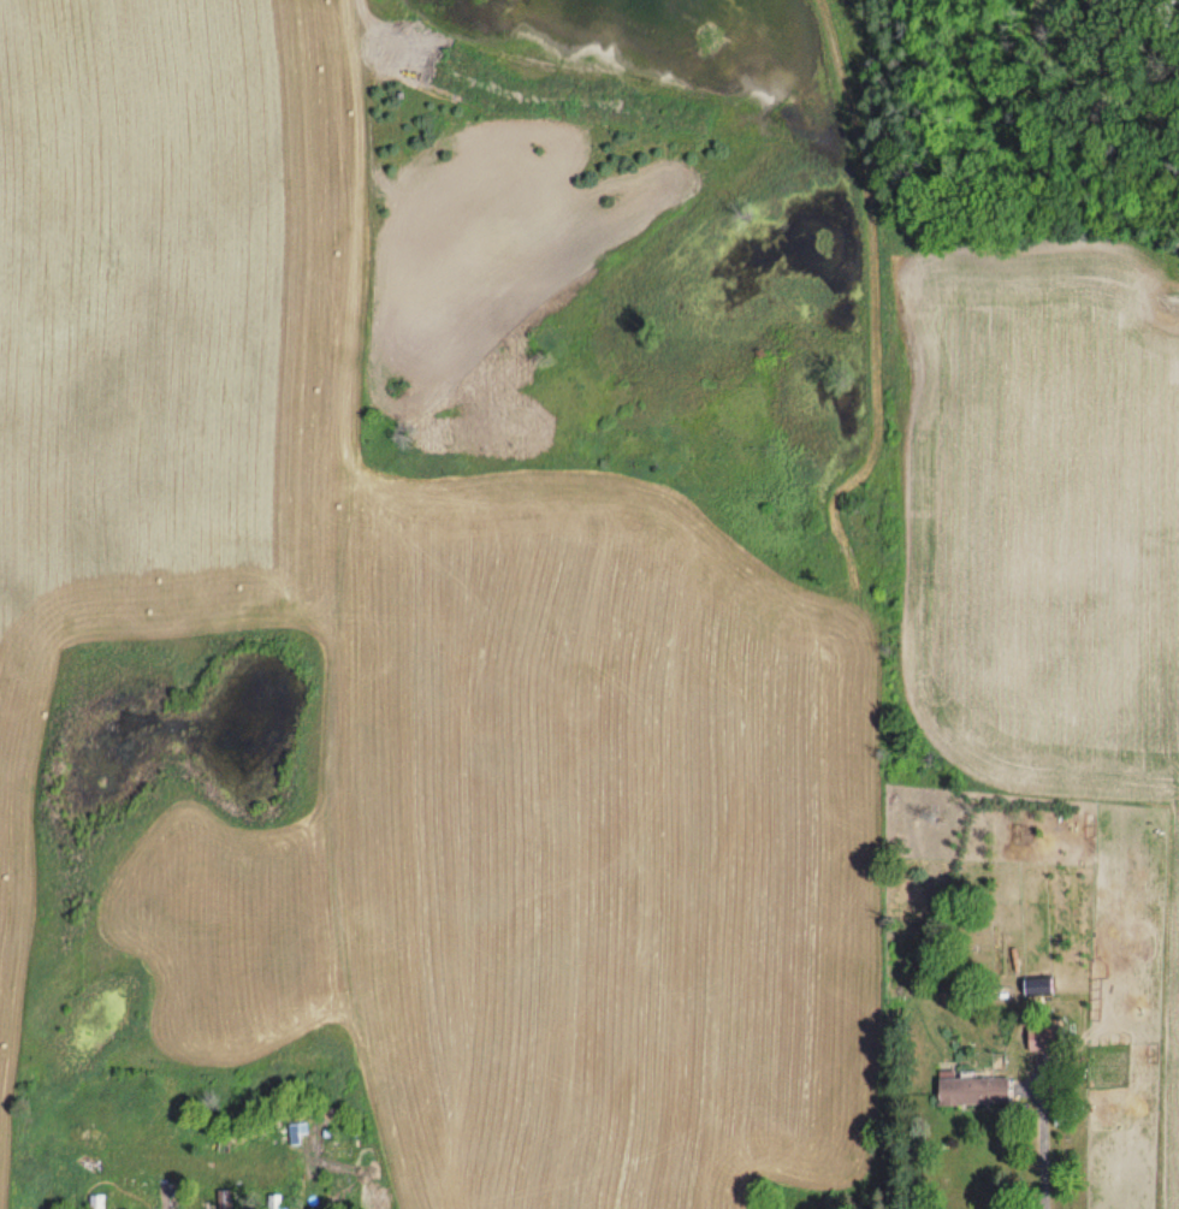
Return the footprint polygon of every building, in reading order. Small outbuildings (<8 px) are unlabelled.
[(1025,997),(1052,996),(1052,981),(1024,982),(1025,997)] [(1064,1029),(1029,1029),(1029,1051),(1064,1051),(1064,1029)] [(940,1078),(940,1106),(1009,1106),(1009,1078),(940,1078)] [(269,1208),(279,1208),(280,1198),(270,1198),(269,1208)]
